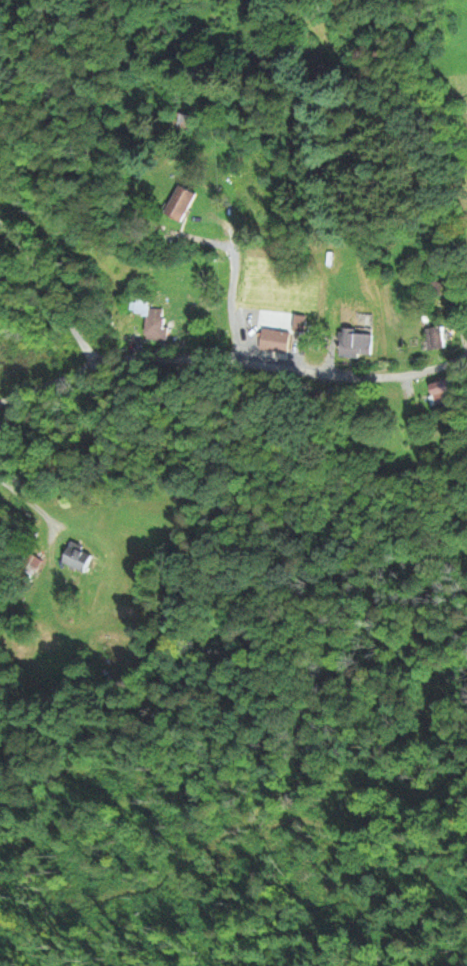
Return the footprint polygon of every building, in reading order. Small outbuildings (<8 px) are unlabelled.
[(176,127),(185,131),(190,118),(181,115),(176,127)] [(166,216),(184,225),(198,196),(181,187),(166,216)] [(165,340),(164,309),(148,309),(148,300),(131,301),(131,316),(147,315),(147,341),(165,340)] [(444,327),(426,329),(428,350),(446,348),(444,327)] [(372,359),(372,330),(339,330),(339,359),(372,359)] [(448,395),(457,392),(454,379),(430,386),(435,405),(450,401),(448,395)] [(84,573),(93,552),(71,543),(62,564),(84,573)] [(32,576),(41,560),(31,555),(22,570),(32,576)]
